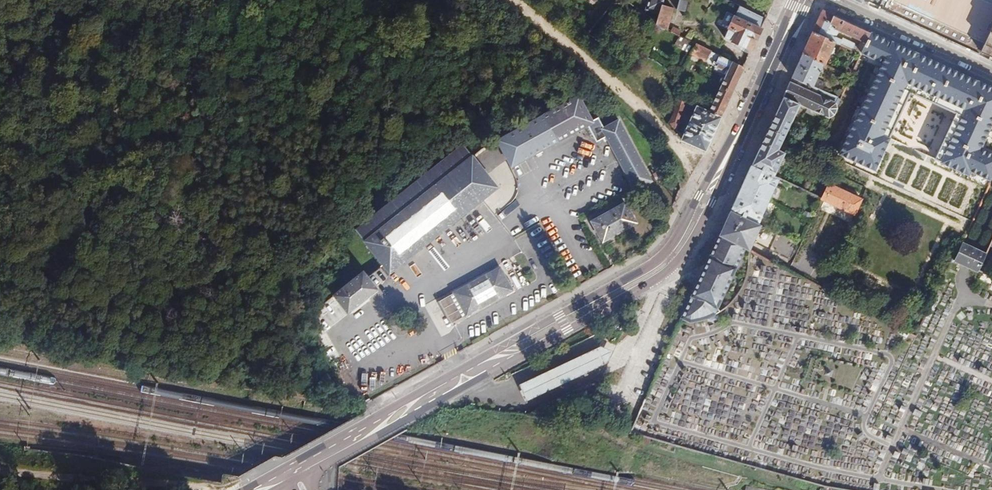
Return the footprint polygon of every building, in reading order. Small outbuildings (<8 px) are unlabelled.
[(664,0),(650,0),(647,11),(660,15),(663,6),(664,0)] [(681,0),(664,0),(663,6),(674,10),(678,11),(681,0)] [(674,10),(663,6),(660,15),(658,23),(657,25),(668,31),(674,10)] [(759,35),(765,21),(738,8),(724,39),(751,52),(759,35)] [(860,55),(865,43),(870,32),(843,20),(823,11),(812,33),(835,43),(837,44),(860,55)] [(979,56),(991,61),(991,27),(979,56)] [(834,155),(929,201),(972,222),(991,179),(991,88),(870,32),(860,55),(877,60),(834,155)] [(835,43),(812,33),(807,44),(802,55),(823,64),(824,65),(829,55),(833,54),(835,49),(832,48),(835,43)] [(738,81),(743,69),(708,51),(697,45),(691,53),(693,55),(690,59),(697,63),(700,59),(715,67),(714,70),(726,76),(711,110),(705,108),(703,111),(721,119),(738,81)] [(798,64),(792,78),(811,87),(817,89),(821,81),(816,79),(823,64),(802,55),(798,64)] [(782,99),(798,107),(827,121),(832,119),(835,111),(833,107),(837,99),(834,97),(817,89),(811,87),(792,78),(782,99)] [(840,100),(843,92),(840,90),(836,92),(834,97),(837,99),(840,100)] [(619,121),(605,129),(599,119),(592,122),(579,98),(499,143),(513,170),(593,124),(598,133),(604,130),(636,191),(653,182),(619,121)] [(672,105),(669,116),(665,125),(676,133),(683,118),(685,119),(688,113),(686,112),(687,108),(690,109),(691,106),(673,98),(672,105)] [(798,107),(782,99),(745,179),(734,203),(728,216),(719,236),(743,248),(747,250),(752,241),(788,260),(797,242),(760,223),(779,181),(773,179),(775,177),(784,156),(777,152),(798,107)] [(713,136),(721,119),(703,111),(697,108),(683,138),(682,141),(700,150),(705,152),(713,136)] [(499,191),(464,149),(357,234),(391,277),(499,191)] [(823,200),(856,215),(868,190),(858,185),(853,195),(832,185),(830,184),(823,200)] [(637,224),(626,203),(592,222),(603,242),(637,224)] [(743,248),(719,236),(708,260),(706,264),(676,326),(696,324),(712,317),(743,248)] [(974,249),(962,244),(954,262),(964,268),(977,275),(978,272),(986,255),(974,249)] [(512,294),(499,270),(454,295),(466,319),(512,294)] [(802,278),(819,287),(823,280),(805,271),(802,278)] [(379,293),(364,274),(335,297),(349,315),(379,293)] [(605,370),(610,359),(598,356),(516,391),(523,405),(605,370)]
